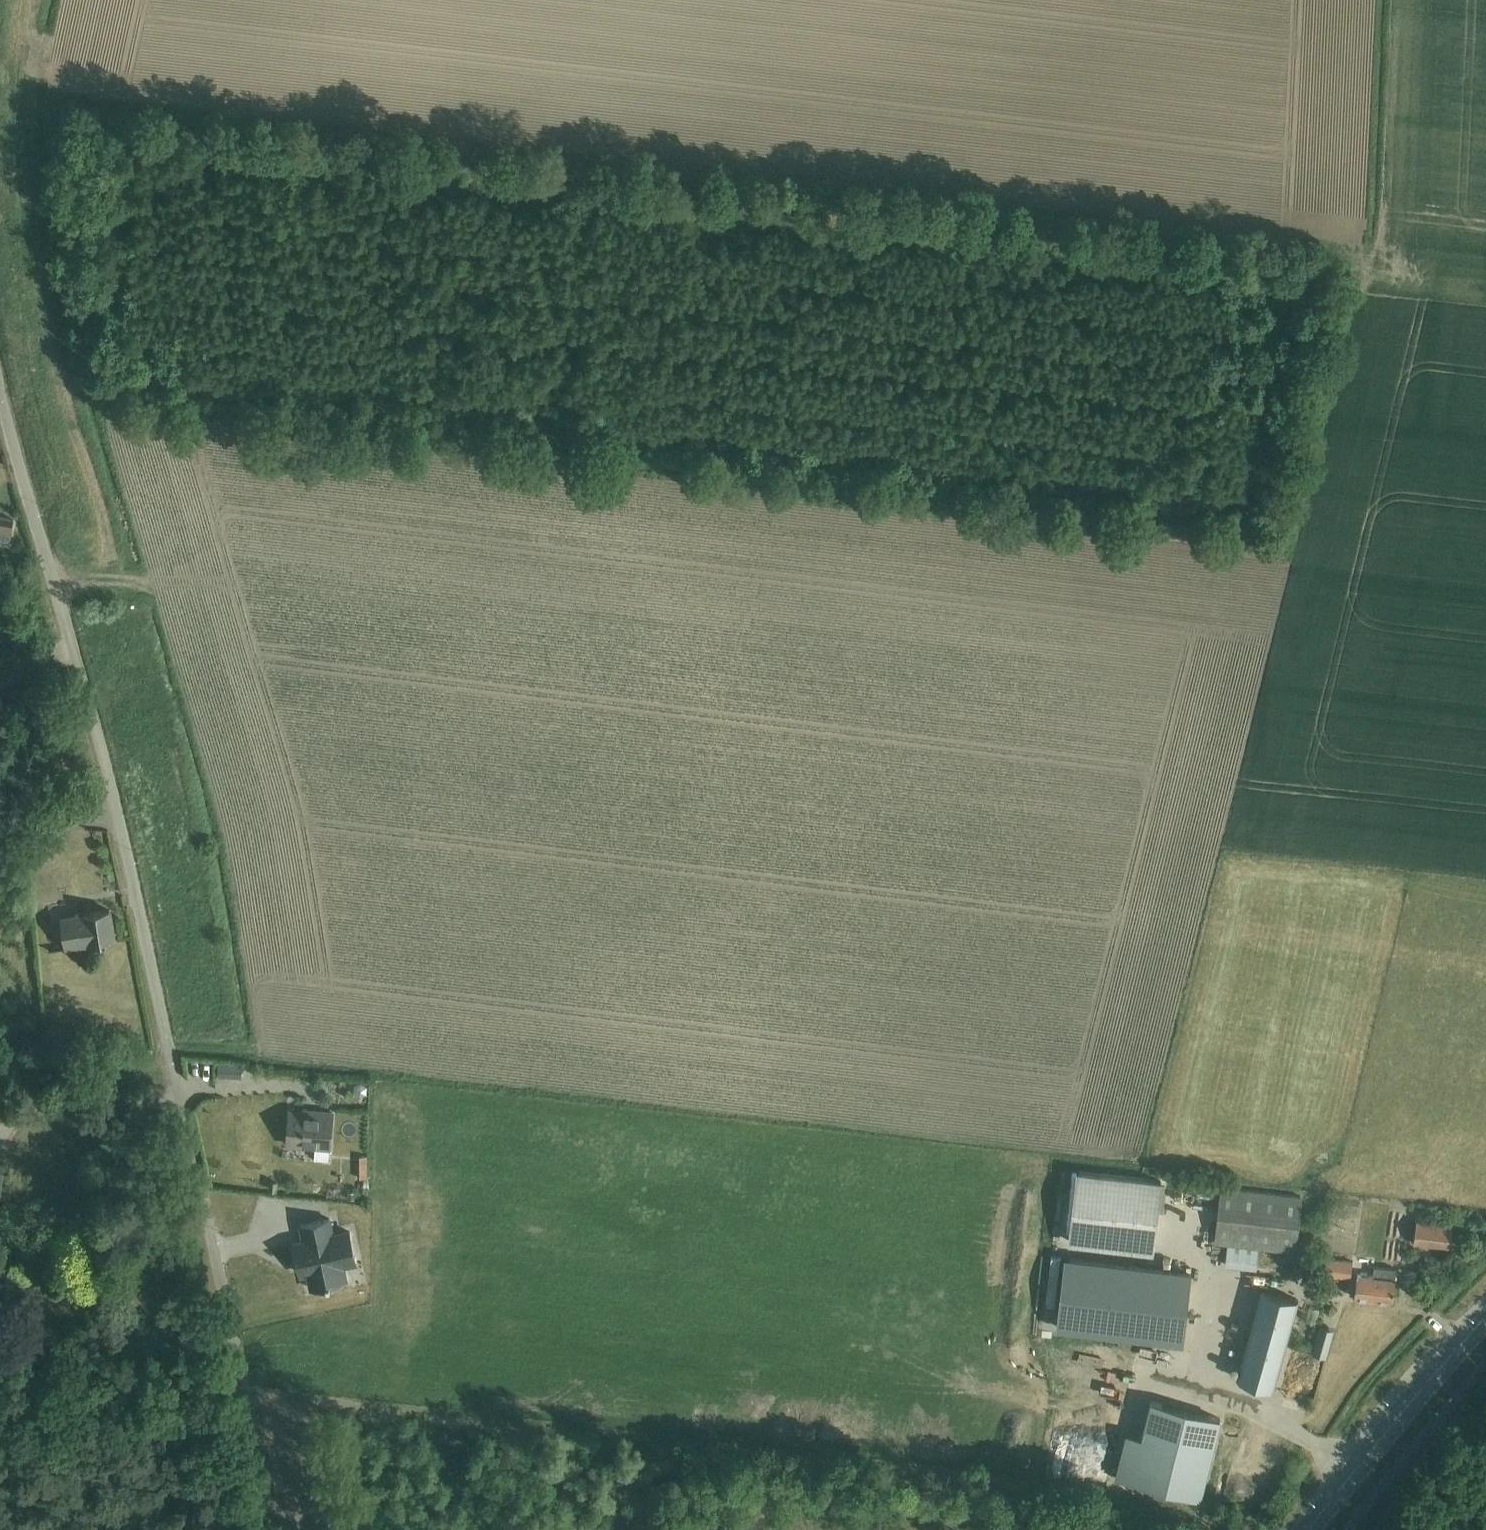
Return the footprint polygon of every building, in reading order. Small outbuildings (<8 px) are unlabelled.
[(18,520),(0,517),(0,537),(15,539),(18,520)] [(54,835),(37,838),(38,849),(55,846),(54,835)] [(62,916),(67,945),(114,938),(110,909),(62,916)] [(240,1075),(241,1062),(218,1062),(218,1075),(240,1075)] [(333,1114),(290,1110),(288,1144),(314,1146),(313,1158),(329,1159),(330,1147),(333,1114)] [(1074,1235),(1073,1243),(1153,1253),(1161,1182),(1151,1180),(1081,1172),(1074,1235)] [(1201,1188),(1200,1198),(1218,1201),(1219,1191),(1201,1188)] [(1258,1270),(1260,1250),(1297,1254),(1304,1199),(1223,1189),(1216,1245),(1229,1246),(1227,1266),(1258,1270)] [(304,1241),(294,1244),(298,1263),(306,1261),(312,1288),(347,1280),(344,1267),(358,1264),(350,1231),(336,1234),(333,1235),(330,1218),(300,1225),(304,1241)] [(1454,1249),(1456,1226),(1420,1222),(1418,1245),(1454,1249)] [(1325,1275),(1349,1278),(1352,1260),(1328,1257),(1325,1275)] [(1060,1331),(1185,1345),(1193,1275),(1068,1261),(1060,1331)] [(1395,1303),(1399,1269),(1379,1267),(1378,1277),(1361,1275),(1358,1299),(1395,1303)] [(1275,1389),(1299,1302),(1263,1292),(1239,1380),(1275,1389)] [(1312,1353),(1327,1357),(1335,1329),(1321,1324),(1312,1353)] [(1151,1401),(1131,1480),(1201,1498),(1220,1418),(1151,1401)]
